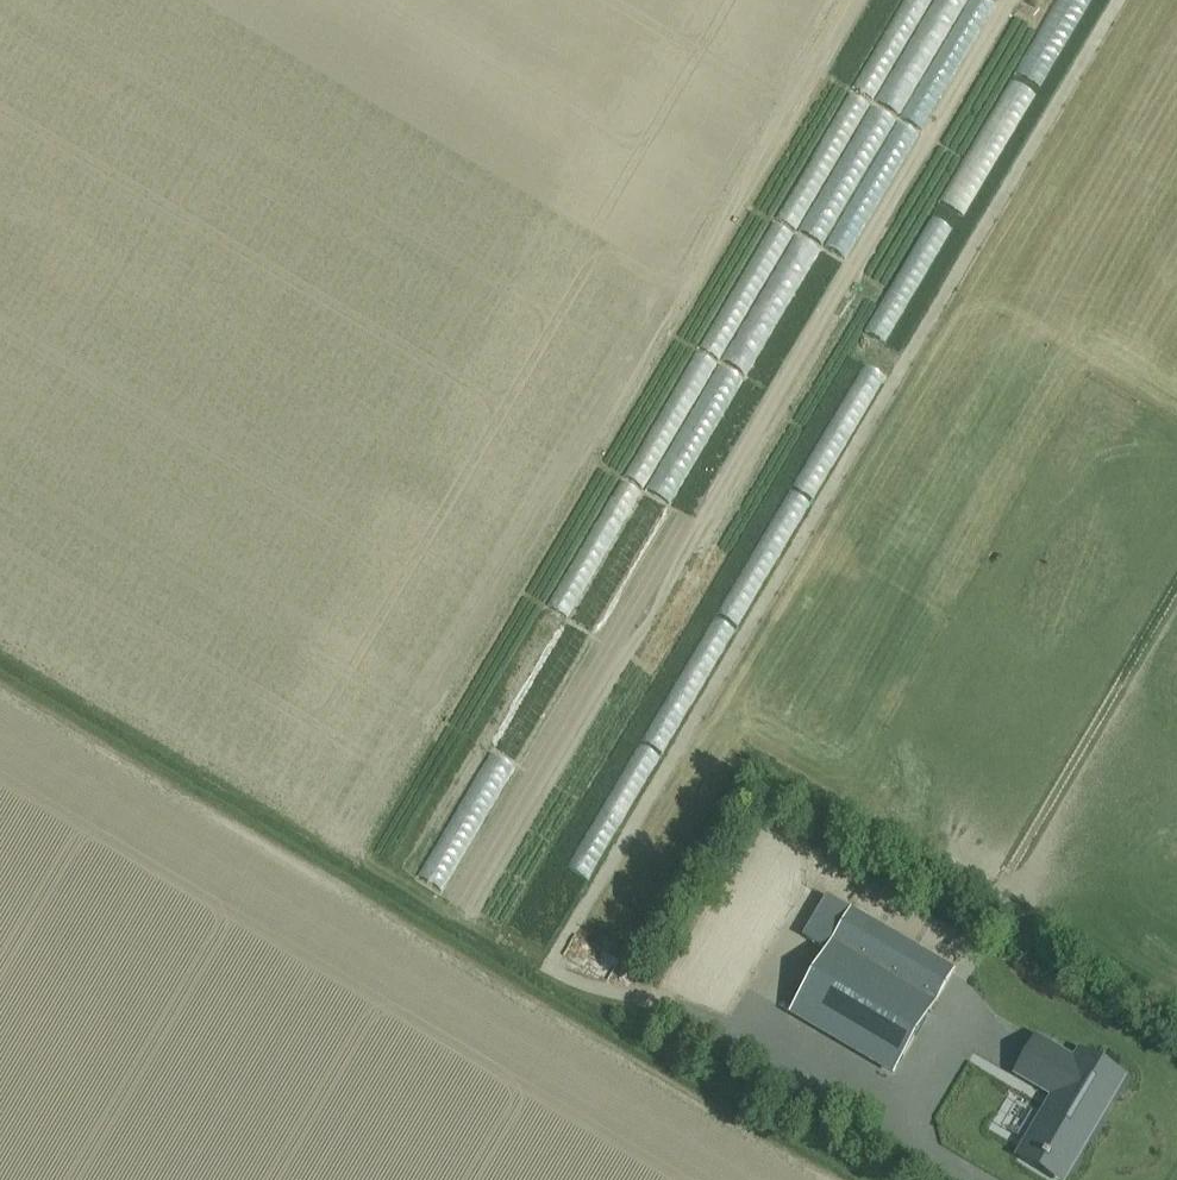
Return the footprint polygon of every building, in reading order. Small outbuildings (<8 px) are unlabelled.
[(952,972),(850,912),(829,946),(932,1007),(952,972)] [(893,1072),(932,1007),(829,946),(790,1012),(893,1072)] [(1036,1038),(1015,1074),(1052,1096),(1053,1097),(1050,1103),(1056,1107),(1030,1150),(1042,1158),(1041,1159),(1046,1163),(1047,1161),(1065,1172),(1121,1077),(1079,1053),(1075,1061),(1036,1038)] [(997,1112),(983,1138),(1001,1147),(1015,1122),(997,1112)]
